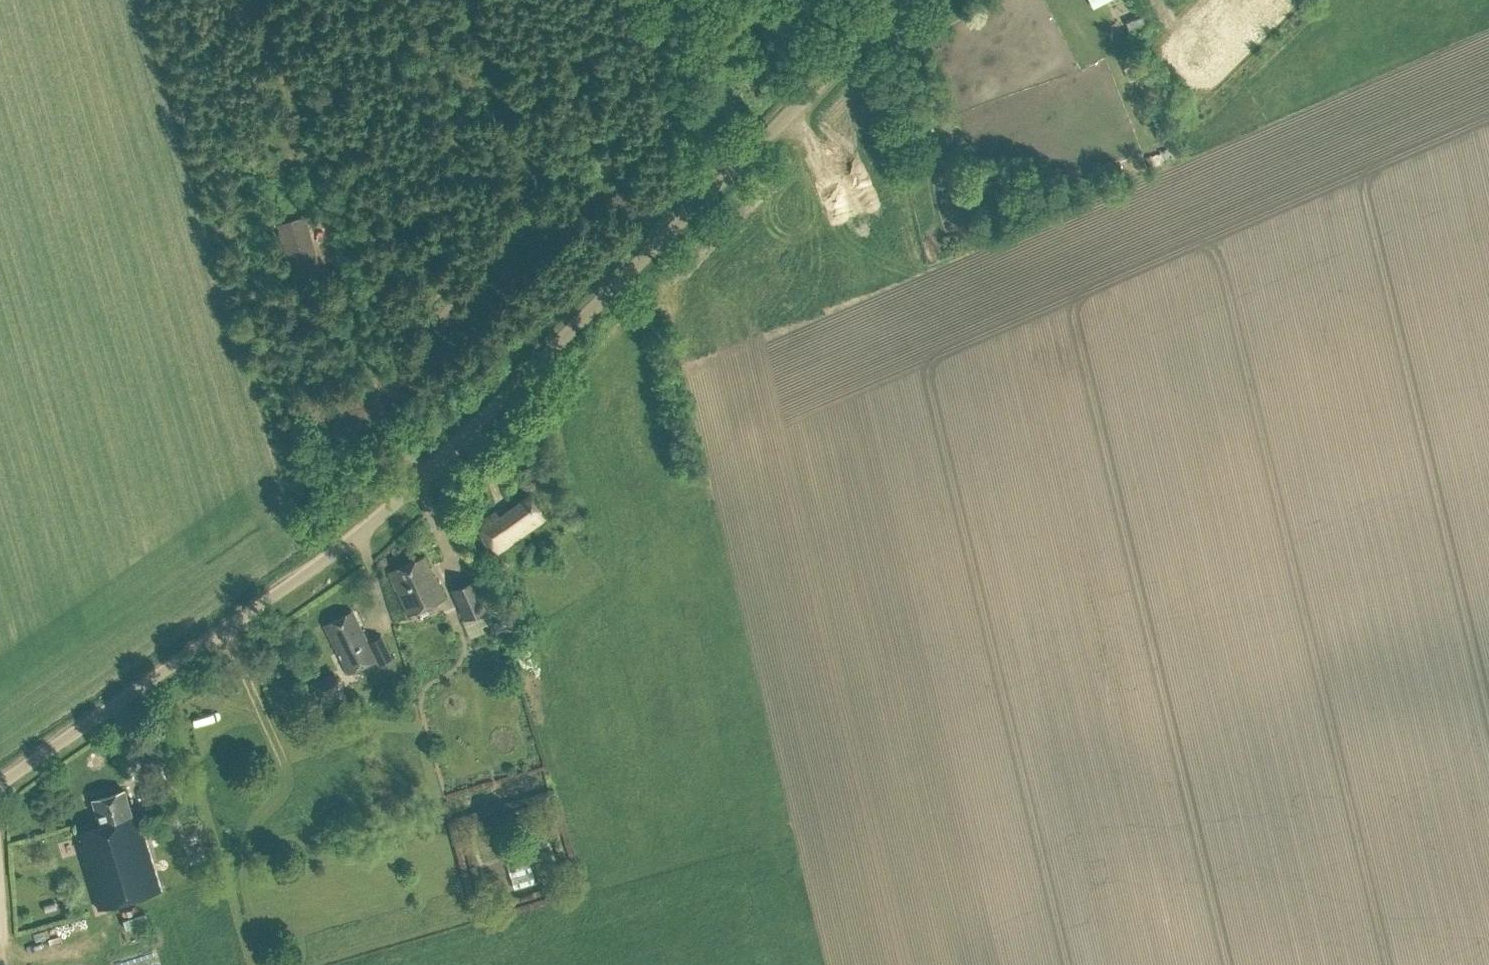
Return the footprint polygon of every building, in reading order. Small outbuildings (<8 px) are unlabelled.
[(500,517),(496,511),(479,523),(498,551),(546,518),(530,496),(500,517)] [(433,574),(423,555),(389,572),(409,615),(447,597),(436,573),(433,574)] [(451,590),(464,620),(492,609),(480,578),(451,590)] [(381,633),(369,639),(357,616),(351,619),(347,611),(324,623),(348,672),(379,656),(381,661),(392,656),(381,633)] [(73,832),(96,908),(157,889),(135,814),(128,816),(120,790),(90,799),(98,824),(73,832)] [(532,860),(508,867),(513,888),(538,881),(532,860)] [(159,955),(119,960),(120,964),(161,964),(159,955)]
